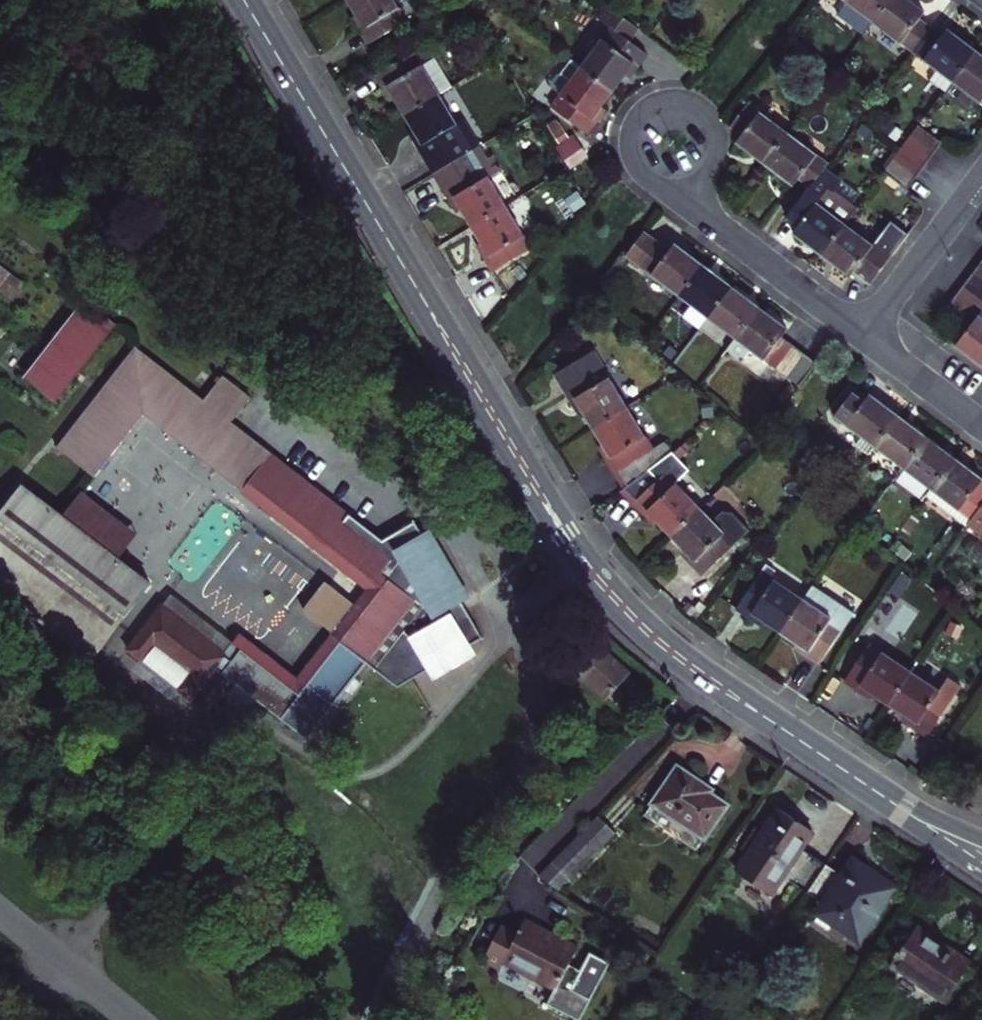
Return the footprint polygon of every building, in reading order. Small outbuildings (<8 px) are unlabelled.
[(392,0),(357,0),(352,3),(361,18),(365,25),(362,27),(374,46),(408,25),(392,0)] [(873,20),(889,0),(847,0),(873,20)] [(908,0),(889,0),(873,20),(915,52),(932,31),(920,21),(926,13),(912,2),(908,0)] [(629,19),(588,71),(619,95),(629,83),(635,75),(638,77),(653,59),(642,50),(653,36),(629,19)] [(940,71),(954,81),(977,52),(960,39),(952,32),(945,40),(932,31),(915,52),(940,71)] [(977,52),(954,81),(981,102),(981,56),(977,52)] [(399,101),(410,118),(444,97),(428,69),(420,56),(382,78),(394,98),(397,97),(399,101)] [(438,64),(428,69),(444,97),(454,91),(438,64)] [(619,95),(588,71),(556,112),(589,138),(606,117),(603,115),(608,109),(619,95)] [(948,91),(954,81),(940,71),(933,81),(948,91)] [(887,81),(876,73),(868,83),(880,92),(887,81)] [(444,97),(410,118),(419,133),(423,139),(420,141),(438,170),(486,141),(472,118),(461,124),(444,97)] [(768,166),(789,137),(751,108),(735,128),(747,137),(741,145),(754,155),(768,166)] [(924,122),(914,136),(937,153),(947,140),(924,122)] [(914,136),(905,148),(928,165),(937,153),(914,136)] [(789,137),(768,166),(783,177),(795,186),(800,179),(814,189),(820,180),(829,168),(789,137)] [(486,141),(438,170),(462,208),(465,206),(468,211),(478,226),(509,207),(492,178),(506,169),(502,161),(505,159),(501,154),(497,157),(486,141)] [(928,165),(905,148),(896,159),(919,177),(928,165)] [(911,187),(919,177),(896,159),(888,170),(911,187)] [(859,209),(820,180),(814,189),(793,217),(804,225),(799,233),(812,243),(826,253),(848,224),(859,209)] [(537,252),(509,207),(478,226),(488,244),(491,249),(488,251),(500,273),(537,252)] [(873,244),(848,224),(826,253),(841,264),(852,272),(857,265),(879,280),(899,253),(878,236),(873,244)] [(646,267),(662,247),(648,237),(633,257),(646,267)] [(686,297),(707,269),(684,252),(679,248),(673,255),(662,247),(646,267),(686,297)] [(10,300),(23,284),(0,265),(0,292),(10,300)] [(707,269),(686,297),(714,318),(735,291),(719,279),(707,269)] [(981,294),(981,277),(976,273),(968,284),(981,294)] [(981,311),(981,310),(981,294),(968,284),(959,295),(981,311)] [(742,339),(763,312),(748,300),(735,291),(714,318),(704,331),(732,352),(742,339)] [(950,307),(972,323),(981,311),(959,295),(950,307)] [(10,311),(0,304),(0,324),(10,311)] [(83,310),(24,390),(55,413),(113,333),(83,310)] [(981,311),(972,323),(964,333),(981,346),(981,310),(981,311)] [(775,321),(763,312),(742,339),(781,369),(796,348),(784,340),(789,332),(775,321)] [(793,377),(807,357),(796,348),(781,369),(793,377)] [(599,431),(632,411),(597,357),(559,380),(578,409),(581,414),(588,410),(599,431)] [(807,357),(793,377),(806,387),(821,367),(807,357)] [(340,634),(306,681),(248,638),(242,646),(230,660),(169,615),(136,659),(150,670),(185,696),(216,720),(235,694),(231,691),(237,683),(317,743),(375,665),(406,687),(419,678),(415,671),(431,660),(441,674),(480,647),(475,640),(488,630),(477,613),(465,595),(472,589),(432,528),(423,534),(412,518),(382,540),(230,432),(249,404),(219,383),(216,387),(214,385),(211,389),(213,391),(201,411),(131,360),(58,459),(96,487),(143,423),(373,589),(361,605),(331,583),(309,612),(340,634)] [(881,447),(902,420),(888,410),(873,399),(867,406),(856,396),(841,416),(881,447)] [(631,492),(663,468),(667,466),(632,411),(599,431),(609,447),(612,453),(609,455),(631,492)] [(900,478),(929,440),(913,429),(902,420),(873,457),(900,478)] [(929,440),(908,468),(936,489),(957,461),(942,450),(929,440)] [(936,489),(975,519),(981,510),(981,480),(977,476),(957,461),(936,489)] [(707,513),(663,468),(631,492),(628,494),(652,517),(657,523),(660,521),(678,540),(707,513)] [(861,499),(853,493),(848,499),(856,506),(861,499)] [(25,499),(0,533),(0,603),(96,673),(153,594),(123,571),(141,547),(86,506),(67,530),(25,499)] [(972,523),(981,531),(981,510),(975,519),(972,523)] [(724,530),(707,513),(678,540),(689,551),(695,559),(693,560),(709,578),(752,536),(735,519),(724,530)] [(772,569),(767,576),(743,610),(760,622),(763,624),(766,620),(786,634),(807,604),(776,582),(782,575),(772,569)] [(230,660),(242,646),(180,601),(169,615),(230,660)] [(848,633),(807,604),(786,634),(799,643),(807,649),(804,652),(824,665),(848,633)] [(891,706),(912,675),(872,648),(848,682),(867,696),(870,692),(871,693),(891,706)] [(642,685),(600,649),(582,669),(624,705),(631,697),(620,688),(625,681),(637,690),(642,685)] [(185,696),(150,670),(144,678),(179,704),(185,696)] [(953,703),(912,675),(891,706),(909,720),(913,722),(910,724),(930,738),(953,703)] [(697,781),(675,766),(652,803),(704,838),(726,805),(697,785),(699,782),(697,781)] [(704,838),(652,803),(645,815),(696,850),(704,838)] [(737,873),(768,894),(782,875),(808,892),(826,865),(799,847),(810,831),(798,823),(778,810),(768,824),(737,873)] [(845,871),(826,865),(808,892),(824,903),(818,912),(861,941),(898,886),(870,867),(855,858),(845,871)] [(605,970),(582,957),(575,968),(565,963),(572,950),(548,936),(521,920),(513,935),(497,925),(476,961),(492,971),(496,963),(548,993),(539,1010),(556,1019),(578,1019),(605,970)] [(945,943),(924,930),(902,966),(957,1001),(980,966),(945,943)]
